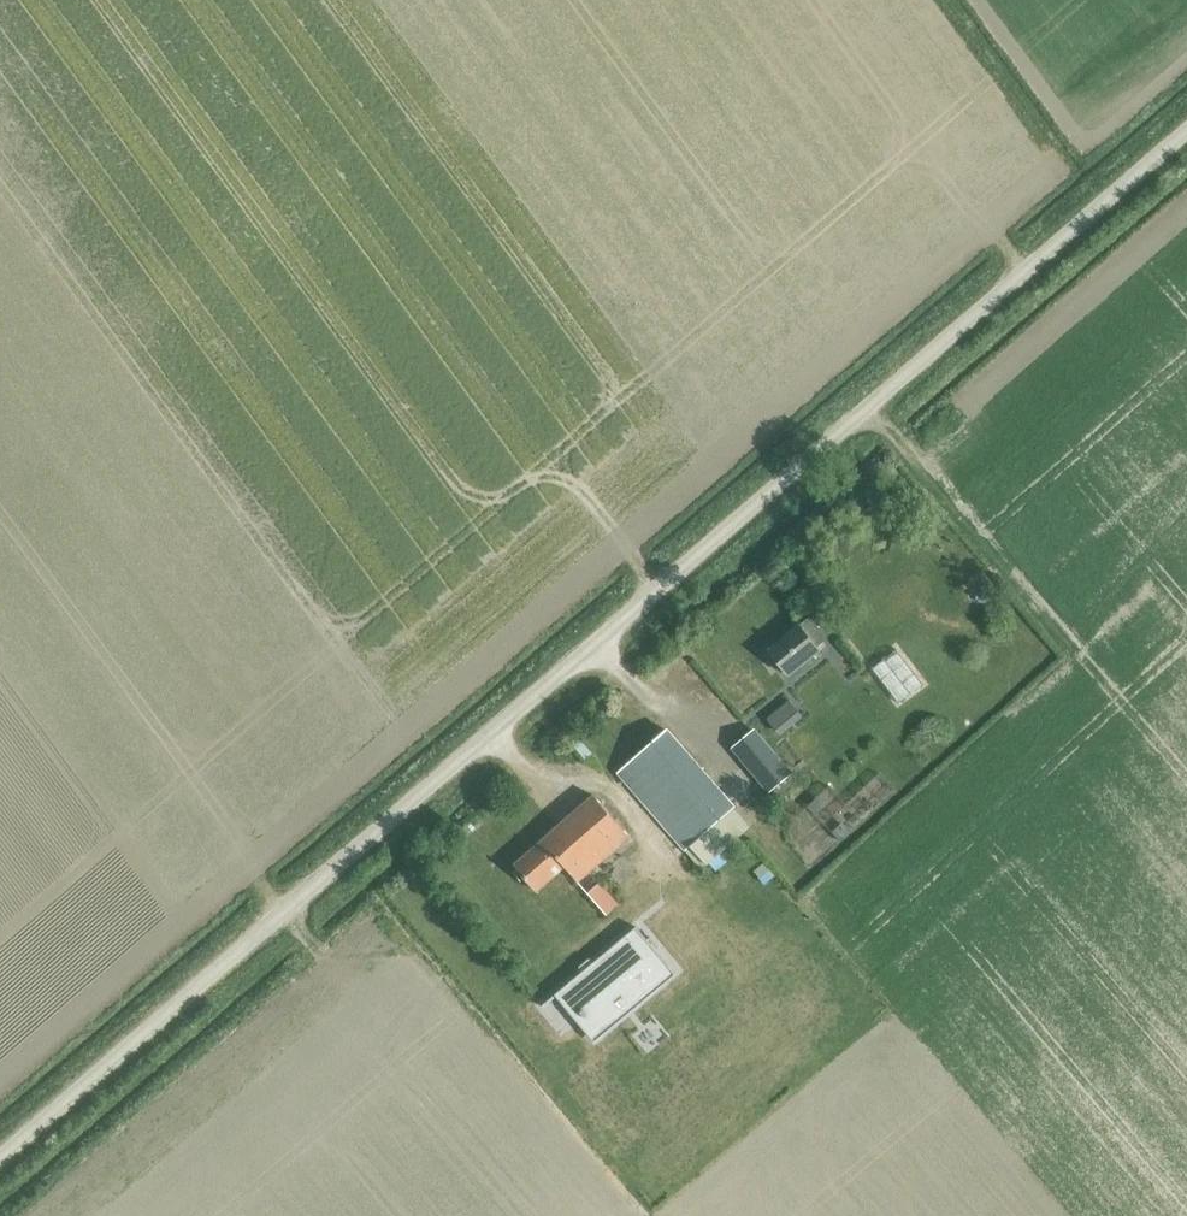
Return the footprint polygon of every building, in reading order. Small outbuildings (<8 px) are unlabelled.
[(814,628),(804,636),(796,627),(767,651),(788,677),(827,644),(814,628)] [(897,686),(923,672),(908,643),(882,657),(897,686)] [(620,772),(692,855),(739,815),(666,731),(620,772)] [(790,775),(753,731),(733,747),(769,792),(790,775)] [(567,868),(579,882),(630,837),(595,797),(514,866),(537,893),(567,868)] [(582,971),(558,991),(591,1029),(613,1010),(603,998),(620,984),(630,996),(668,965),(655,949),(658,947),(649,937),(646,939),(635,926),(593,962),(595,965),(584,974),(582,971)]
